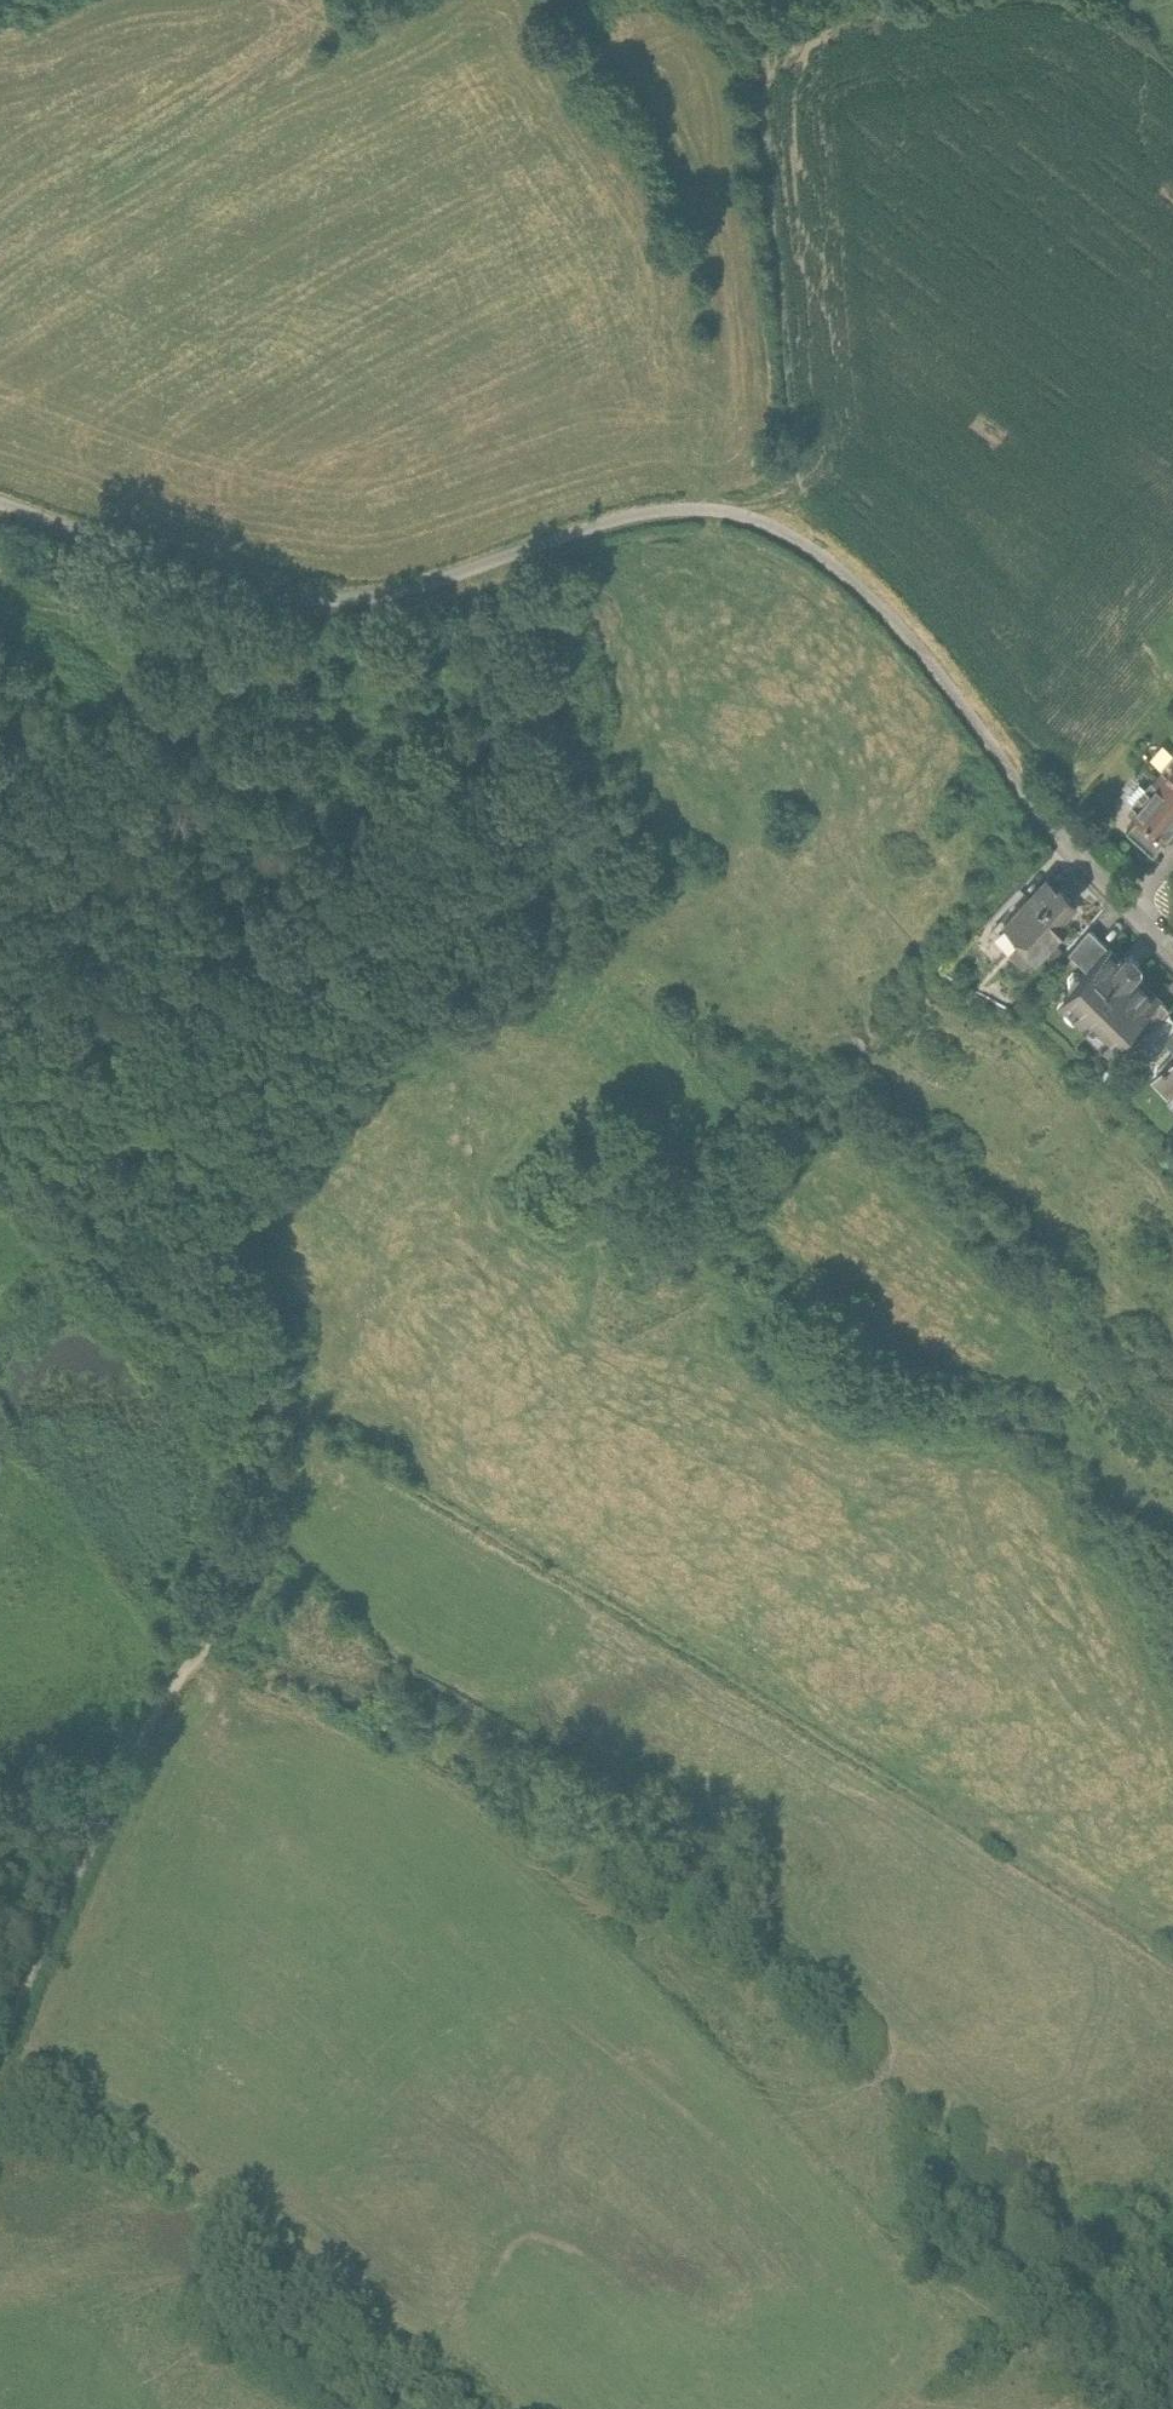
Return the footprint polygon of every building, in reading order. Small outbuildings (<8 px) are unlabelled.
[(1156,767),(1172,782),(1172,749),(1156,767)] [(1156,767),(1127,800),(1137,809),(1158,828),(1169,815),(1172,818),(1172,782),(1156,767)] [(1158,828),(1137,809),(1126,822),(1147,840),(1158,828)] [(1147,840),(1152,845),(1172,821),(1172,818),(1169,815),(1158,828),(1147,840)] [(1046,864),(1004,902),(1033,936),(1065,907),(1060,902),(1075,888),(1060,871),(1056,874),(1046,864)] [(1087,914),(1066,936),(1085,955),(1106,934),(1087,914)] [(1119,947),(1106,934),(1085,955),(1078,962),(1071,961),(1067,966),(1067,973),(1063,977),(1114,1028),(1118,1025),(1125,1025),(1130,1020),(1130,1013),(1137,1006),(1158,985),(1134,962),(1138,958),(1138,952),(1129,943),(1123,943),(1119,947)] [(1158,985),(1137,1006),(1147,1016),(1168,996),(1158,985)] [(1143,1027),(1163,1049),(1172,1040),(1172,1015),(1165,1006),(1143,1027)] [(1155,1056),(1172,1075),(1172,1040),(1163,1049),(1155,1056)]
